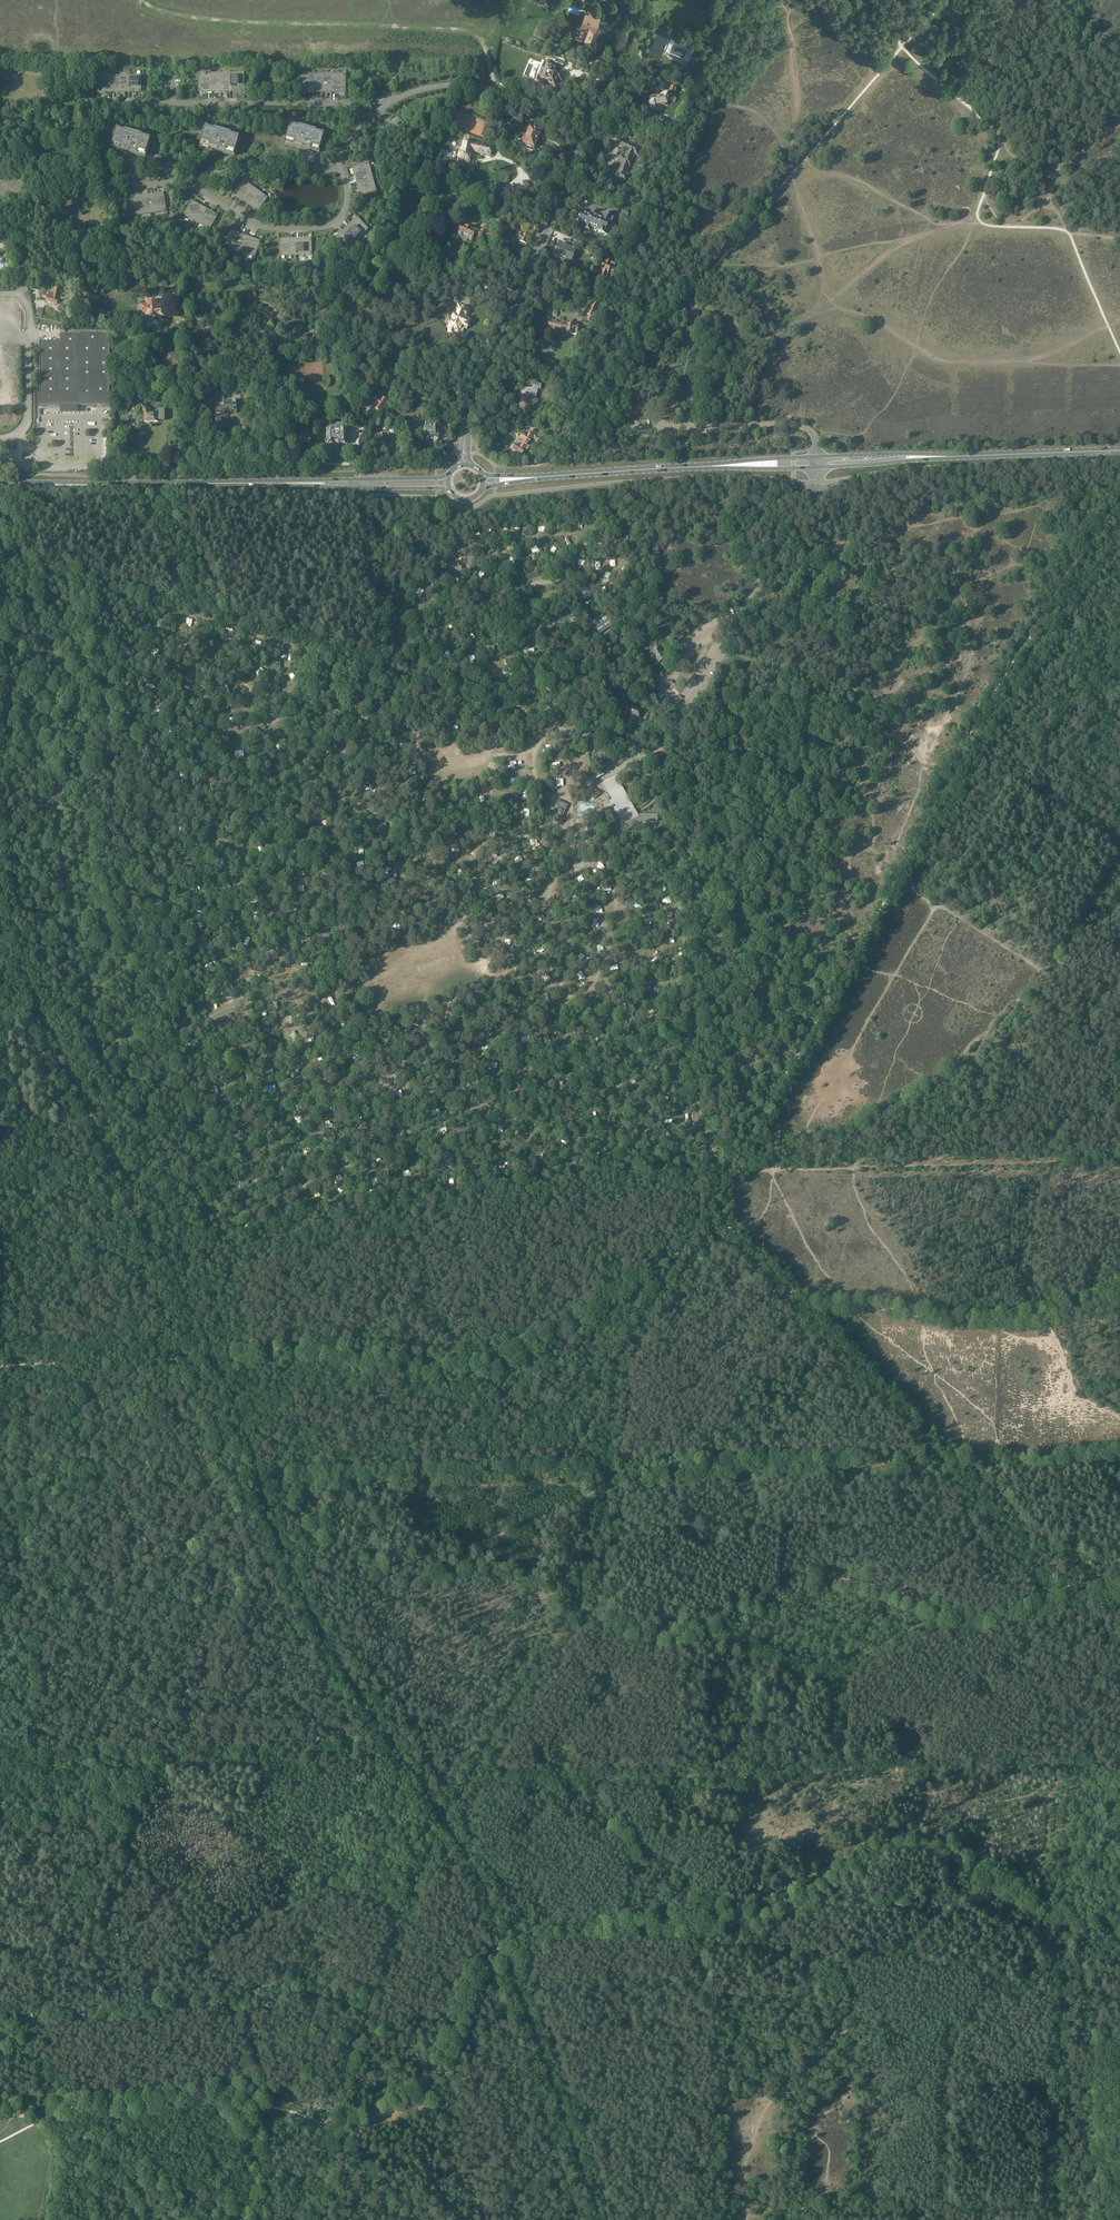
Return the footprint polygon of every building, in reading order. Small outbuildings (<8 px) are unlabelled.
[(589,14),(588,14),(586,13),(582,24),(580,29),(581,29),(578,38),(585,40),(587,41),(588,39),(589,40),(590,38),(592,33),(594,29),(596,23),(597,22),(598,20),(598,19),(598,18),(591,15),(591,14),(589,14)] [(669,38),(672,31),(661,27),(650,52),(662,57),(666,48),(685,56),(686,53),(688,54),(689,51),(688,50),(689,47),(669,38)] [(564,77),(553,73),(555,68),(549,65),(547,70),(548,70),(546,74),(545,74),(544,74),(544,75),(543,75),(543,76),(543,77),(543,78),(544,78),(545,78),(543,83),(549,86),(548,88),(554,91),(557,83),(558,84),(559,81),(561,82),(564,77)] [(223,70),(212,71),(212,96),(212,97),(224,96),(223,70)] [(234,95),(234,70),(223,70),(224,96),(234,96),(234,95)] [(234,95),(246,95),(246,70),(234,70),(234,95)] [(212,96),(212,71),(200,71),(200,96),(212,96)] [(328,71),(323,71),(323,73),(323,92),(331,92),(331,73),(328,73),(328,71)] [(331,71),(331,73),(331,92),(343,92),(343,75),(338,75),(338,71),(331,71)] [(323,73),(313,73),(313,74),(313,92),(323,92),(323,73)] [(111,77),(111,74),(98,74),(98,91),(111,91),(111,77)] [(120,91),(129,91),(129,77),(129,74),(120,74),(120,77),(120,91)] [(313,92),(313,74),(308,74),(308,77),(300,77),(300,92),(313,92)] [(111,91),(120,91),(120,77),(111,77),(111,91)] [(140,77),(129,77),(129,91),(140,92),(140,77)] [(662,92),(660,96),(650,98),(650,100),(649,104),(655,107),(656,105),(666,104),(665,101),(667,101),(667,100),(674,103),(676,98),(673,96),(674,93),(676,94),(678,88),(671,86),(668,94),(662,92)] [(529,121),(532,122),(534,117),(527,114),(524,122),(528,124),(529,121)] [(323,133),(291,124),(286,143),(318,152),(323,133)] [(201,146),(234,155),(239,136),(206,127),(203,139),(201,146)] [(112,147),(145,157),(150,138),(117,129),(114,140),(112,147)] [(540,133),(530,129),(527,135),(526,134),(524,138),(526,139),(523,144),(534,148),(536,144),(537,145),(540,138),(538,137),(540,133)] [(622,164),(616,178),(619,180),(618,181),(622,183),(623,181),(626,183),(628,176),(625,175),(629,166),(630,167),(632,162),(631,161),(634,154),(637,155),(639,149),(628,144),(628,143),(620,140),(618,146),(628,150),(625,158),(622,157),(619,163),(622,164)] [(472,143),(464,141),(464,143),(463,143),(463,144),(462,145),(462,146),(463,147),(462,152),(461,152),(461,153),(460,154),(459,156),(460,157),(459,161),(460,163),(464,163),(465,162),(469,163),(472,151),(478,152),(478,153),(480,153),(490,155),(491,153),(492,152),(492,150),(491,150),(492,148),(482,146),(482,144),(479,143),(479,144),(472,142),(472,143)] [(368,164),(353,168),(357,182),(372,178),(368,164)] [(434,177),(436,170),(427,167),(426,169),(430,171),(429,175),(434,177)] [(376,193),(372,178),(357,182),(361,197),(367,195),(366,194),(370,193),(370,194),(376,193)] [(243,181),(235,194),(245,201),(254,189),(243,181)] [(504,187),(500,195),(515,201),(518,195),(511,192),(512,191),(504,187)] [(266,198),(254,189),(245,201),(256,209),(261,202),(263,203),(266,198)] [(165,208),(163,194),(148,196),(150,213),(158,212),(157,209),(165,208)] [(150,213),(148,196),(133,198),(134,204),(136,203),(137,215),(150,213)] [(185,215),(198,222),(205,209),(192,202),(185,215)] [(209,229),(216,215),(205,209),(198,222),(209,229)] [(629,214),(622,211),(619,217),(626,220),(629,214)] [(601,219),(591,215),(590,217),(584,215),(582,218),(581,221),(587,224),(585,229),(590,231),(591,230),(596,232),(597,230),(603,233),(603,232),(604,232),(605,230),(605,228),(608,222),(611,223),(613,219),(606,216),(604,221),(601,220),(601,219)] [(367,229),(357,218),(346,229),(356,240),(367,229)] [(468,228),(461,225),(457,235),(461,236),(461,239),(467,241),(467,239),(472,241),(473,239),(474,236),(475,234),(479,236),(479,237),(485,240),(486,238),(499,236),(498,231),(487,233),(486,233),(480,230),(479,231),(468,227),(468,228)] [(356,240),(346,229),(335,239),(347,251),(358,241),(356,240)] [(240,251),(245,237),(231,232),(226,246),(240,251)] [(521,234),(518,233),(517,235),(515,235),(514,237),(516,238),(516,239),(519,240),(518,241),(523,243),(522,245),(526,247),(527,244),(527,245),(530,237),(522,233),(521,234)] [(240,251),(254,256),(259,242),(245,237),(240,251)] [(310,242),(310,239),(295,240),(296,255),(311,254),(310,242)] [(296,255),(295,240),(280,240),(281,255),(296,255)] [(556,259),(563,262),(567,252),(576,256),(579,249),(575,248),(574,250),(560,245),(556,256),(557,257),(556,259)] [(614,267),(615,264),(612,263),(613,260),(609,259),(606,265),(604,264),(603,268),(602,271),(603,272),(600,279),(604,281),(607,273),(608,274),(609,271),(613,273),(615,268),(614,267)] [(60,289),(55,288),(53,295),(43,293),(42,297),(47,298),(46,302),(56,304),(60,289)] [(461,298),(464,291),(457,288),(454,295),(459,297),(461,298)] [(143,318),(149,317),(149,316),(166,316),(166,305),(157,305),(157,303),(154,303),(150,303),(147,303),(147,306),(143,306),(143,308),(140,308),(140,313),(143,313),(143,318)] [(600,306),(592,303),(586,316),(588,317),(586,321),(592,323),(600,306)] [(465,329),(467,330),(471,319),(470,319),(470,320),(469,319),(469,320),(466,319),(467,318),(465,317),(468,310),(459,306),(456,313),(454,312),(452,318),(453,319),(449,329),(450,329),(449,331),(448,333),(449,334),(450,335),(452,335),(453,335),(454,334),(455,331),(459,333),(459,332),(463,333),(465,329)] [(579,325),(573,324),(573,325),(564,324),(564,323),(563,323),(562,323),(562,324),(555,323),(555,321),(551,320),(551,322),(545,321),(544,325),(559,327),(559,328),(561,328),(561,330),(561,332),(567,332),(567,333),(567,334),(568,335),(569,335),(570,335),(571,335),(571,334),(572,334),(572,333),(577,334),(579,325)] [(73,409),(78,409),(78,407),(101,407),(110,407),(109,335),(108,335),(60,335),(60,343),(40,343),(40,396),(39,396),(38,396),(38,407),(61,407),(61,409),(66,409),(69,409),(73,409)] [(578,350),(582,352),(588,336),(586,335),(583,342),(581,342),(578,350)] [(168,349),(163,356),(177,367),(182,360),(168,349)] [(520,398),(521,398),(519,409),(525,411),(527,405),(531,406),(532,401),(535,402),(536,398),(537,398),(540,385),(533,383),(531,391),(522,389),(520,398)] [(192,396),(202,395),(202,385),(192,385),(192,396)] [(376,397),(372,403),(376,406),(374,409),(381,413),(388,403),(386,402),(391,395),(386,392),(385,393),(381,391),(377,398),(376,397)] [(215,404),(215,414),(225,414),(225,411),(236,410),(236,400),(224,400),(224,404),(215,404)] [(143,404),(140,407),(144,413),(144,422),(158,422),(158,420),(159,420),(159,421),(165,421),(165,410),(159,410),(159,415),(158,415),(151,415),(151,413),(149,413),(143,404)] [(446,420),(441,414),(439,417),(440,418),(435,423),(436,424),(433,426),(433,427),(431,427),(431,425),(424,425),(424,436),(424,439),(424,440),(426,440),(426,441),(426,442),(428,442),(429,441),(429,440),(434,440),(434,441),(434,442),(436,442),(437,441),(437,440),(438,440),(438,428),(441,426),(438,423),(441,420),(444,422),(446,420)] [(340,444),(340,445),(346,445),(346,443),(347,443),(348,443),(348,442),(348,441),(348,440),(347,439),(346,439),(346,423),(333,424),(333,429),(327,429),(328,439),(327,439),(326,440),(326,441),(326,442),(326,443),(327,443),(328,443),(328,445),(334,445),(334,444),(340,444)] [(541,438),(544,433),(540,430),(537,434),(538,435),(536,437),(534,435),(535,433),(531,430),(528,435),(523,433),(520,438),(524,440),(520,447),(516,444),(513,449),(522,455),(525,450),(527,451),(529,448),(527,446),(532,438),(538,442),(541,437),(541,438)] [(385,446),(385,444),(386,444),(386,441),(389,441),(389,432),(375,433),(376,445),(377,446),(385,446)] [(605,611),(589,622),(596,632),(597,631),(600,634),(613,625),(610,621),(611,620),(605,611)] [(657,646),(655,648),(656,651),(653,653),(658,663),(665,659),(657,646)] [(644,654),(640,647),(634,650),(638,657),(644,654)] [(582,658),(592,657),(591,650),(581,652),(582,658)] [(857,659),(868,657),(866,651),(856,653),(857,659)] [(542,663),(552,660),(550,654),(540,657),(542,663)] [(279,659),(273,659),(273,664),(274,664),(274,669),(281,669),(281,664),(279,664),(279,659)] [(790,667),(800,665),(799,659),(789,661),(790,667)] [(725,669),(735,667),(734,660),(723,663),(725,669)] [(520,671),(530,667),(528,661),(518,664),(520,671)] [(682,669),(692,667),(691,661),(681,663),(682,669)] [(99,675),(95,683),(104,687),(108,679),(99,675)] [(428,715),(437,709),(434,704),(425,709),(428,715)] [(641,711),(638,710),(639,708),(633,706),(629,717),(630,717),(626,728),(631,729),(636,717),(638,718),(641,711)] [(560,718),(557,713),(551,716),(554,721),(560,718)] [(583,722),(581,717),(575,721),(578,726),(583,722)] [(687,734),(684,729),(678,733),(681,738),(687,734)] [(376,742),(384,735),(380,730),(372,737),(376,742)] [(261,737),(271,741),(273,736),(264,732),(261,737)] [(660,737),(657,732),(652,735),(655,740),(660,737)] [(607,761),(601,764),(604,770),(610,767),(607,761)] [(357,766),(350,773),(354,778),(362,771),(357,766)] [(589,779),(591,783),(605,774),(600,766),(591,771),(594,776),(589,779)] [(639,817),(637,814),(621,785),(623,784),(617,775),(604,783),(613,800),(615,804),(617,806),(614,808),(622,822),(614,827),(618,835),(630,828),(628,824),(639,817)] [(381,791),(378,786),(373,789),(376,794),(381,791)] [(558,806),(552,819),(562,823),(565,819),(562,818),(568,805),(559,801),(557,805),(558,806)] [(658,814),(637,814),(639,817),(628,824),(630,828),(643,822),(658,822),(658,814)] [(378,822),(376,832),(385,833),(386,824),(378,822)] [(313,843),(320,836),(315,831),(308,839),(313,843)] [(362,870),(358,866),(353,870),(357,874),(362,870)] [(282,882),(288,874),(284,870),(277,878),(282,882)] [(149,872),(150,880),(160,879),(159,871),(149,872)] [(470,885),(460,884),(459,890),(469,892),(470,885)] [(353,890),(349,885),(344,889),(348,894),(353,890)] [(471,888),(469,894),(476,896),(478,891),(471,888)] [(331,916),(327,912),(323,916),(327,920),(331,916)] [(588,1003),(592,1011),(601,1007),(597,999),(588,1003)] [(178,1021),(180,1029),(190,1027),(188,1018),(178,1021)] [(224,1034),(221,1029),(215,1032),(218,1037),(224,1034)] [(254,1048),(251,1043),(246,1046),(249,1051),(254,1048)] [(444,1063),(446,1071),(456,1069),(454,1061),(444,1063)] [(185,1094),(182,1089),(177,1092),(180,1097),(185,1094)] [(236,1129),(239,1139),(247,1137),(244,1127),(236,1129)]
